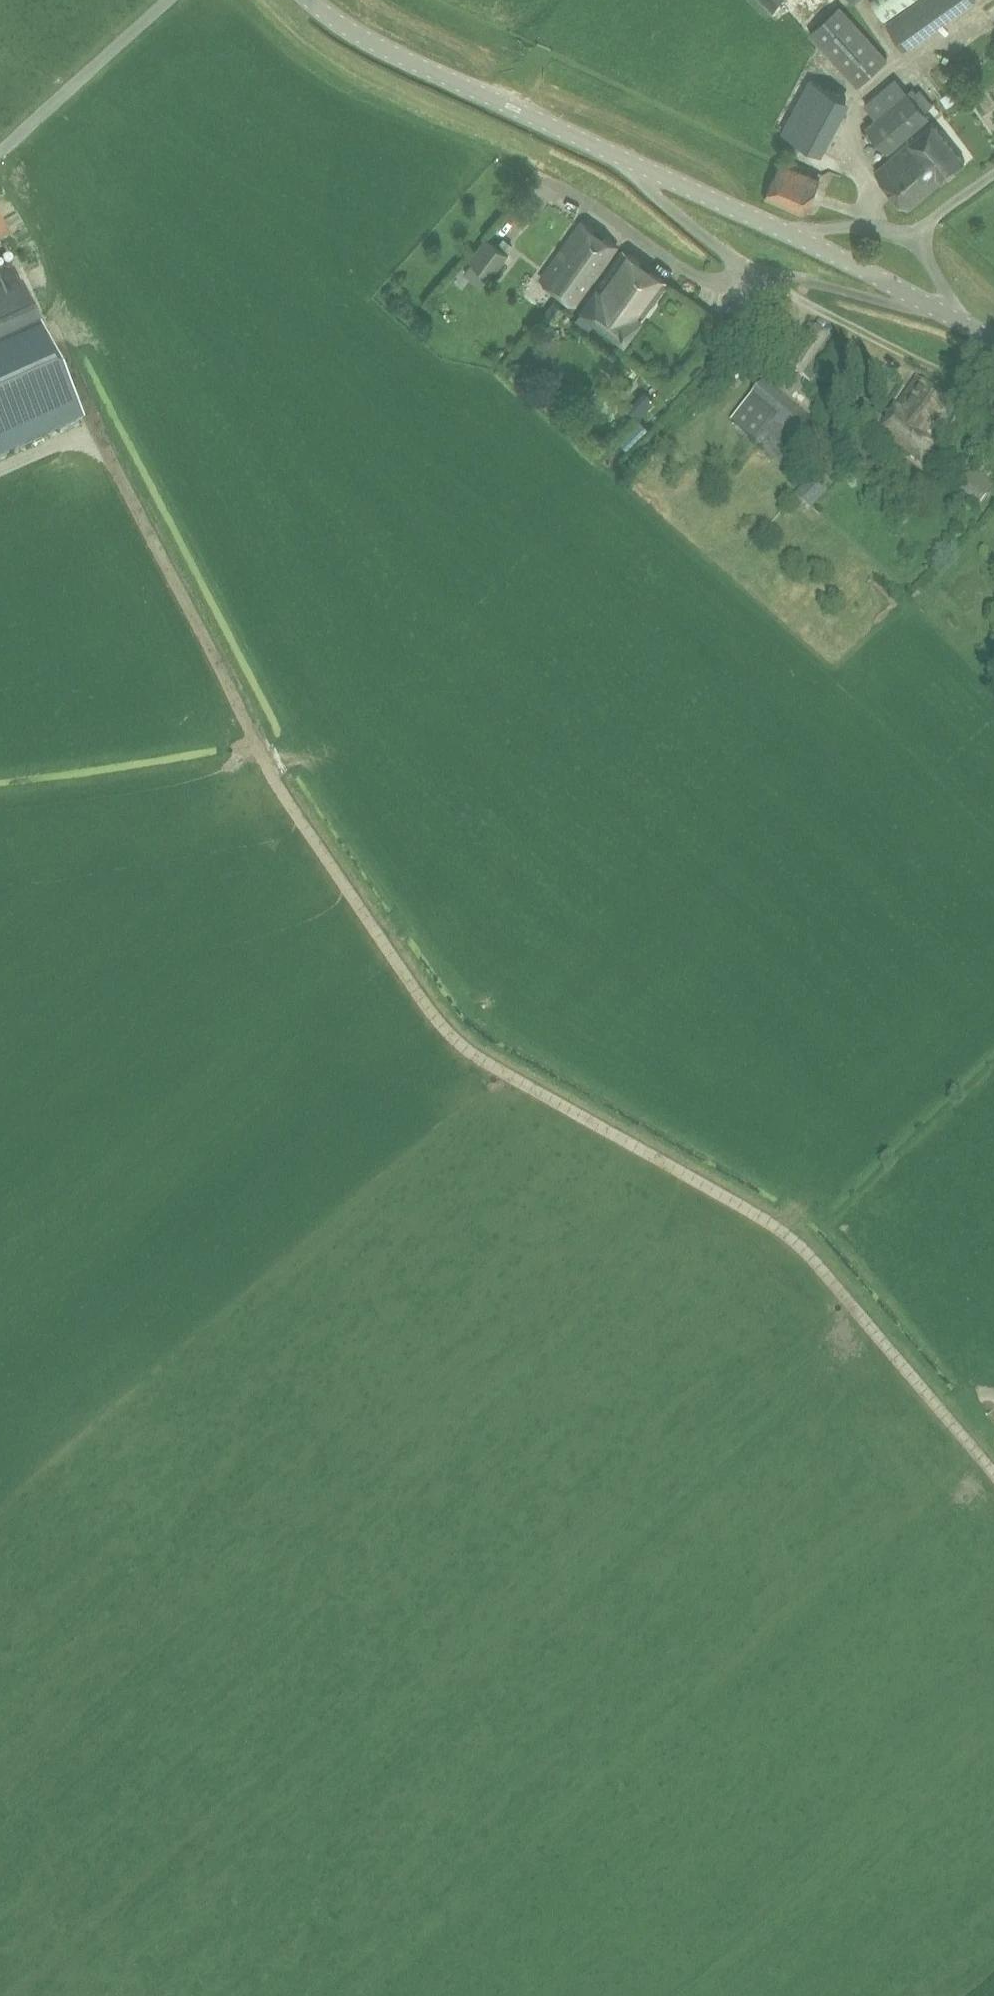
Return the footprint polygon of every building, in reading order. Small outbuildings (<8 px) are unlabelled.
[(773,0),(754,0),(764,10),(773,0)] [(885,20),(914,0),(871,0),(885,20)] [(816,41),(857,86),(887,59),(846,14),(838,6),(808,33),(816,41)] [(818,149),(846,95),(804,74),(777,128),(818,149)] [(871,124),(867,127),(887,152),(929,118),(895,76),(864,100),(877,118),(871,124)] [(949,82),(935,92),(942,102),(956,92),(949,82)] [(983,125),(993,119),(993,92),(990,84),(968,97),(983,125)] [(965,161),(932,122),(875,171),(908,209),(965,161)] [(803,216),(819,179),(779,162),(763,199),(803,216)] [(3,241),(10,235),(0,218),(0,243),(3,241)] [(615,247),(580,222),(539,279),(574,304),(615,247)] [(487,276),(489,277),(506,254),(512,244),(503,237),(496,247),(484,238),(467,260),(470,263),(463,272),(480,284),(487,276)] [(595,321),(624,342),(668,283),(624,250),(580,310),(582,311),(575,320),(587,331),(595,321)] [(84,420),(76,402),(77,402),(23,283),(21,284),(15,270),(0,276),(0,458),(84,420)] [(543,315),(556,324),(566,309),(554,300),(543,315)] [(836,343),(809,325),(783,365),(811,382),(836,343)] [(922,466),(961,411),(915,379),(884,423),(860,405),(856,411),(841,401),(837,406),(922,466)] [(758,442),(786,466),(802,447),(811,455),(829,434),(766,382),(749,403),(732,422),(758,442)] [(834,484),(818,469),(808,481),(805,479),(793,491),(811,509),(834,484)]
